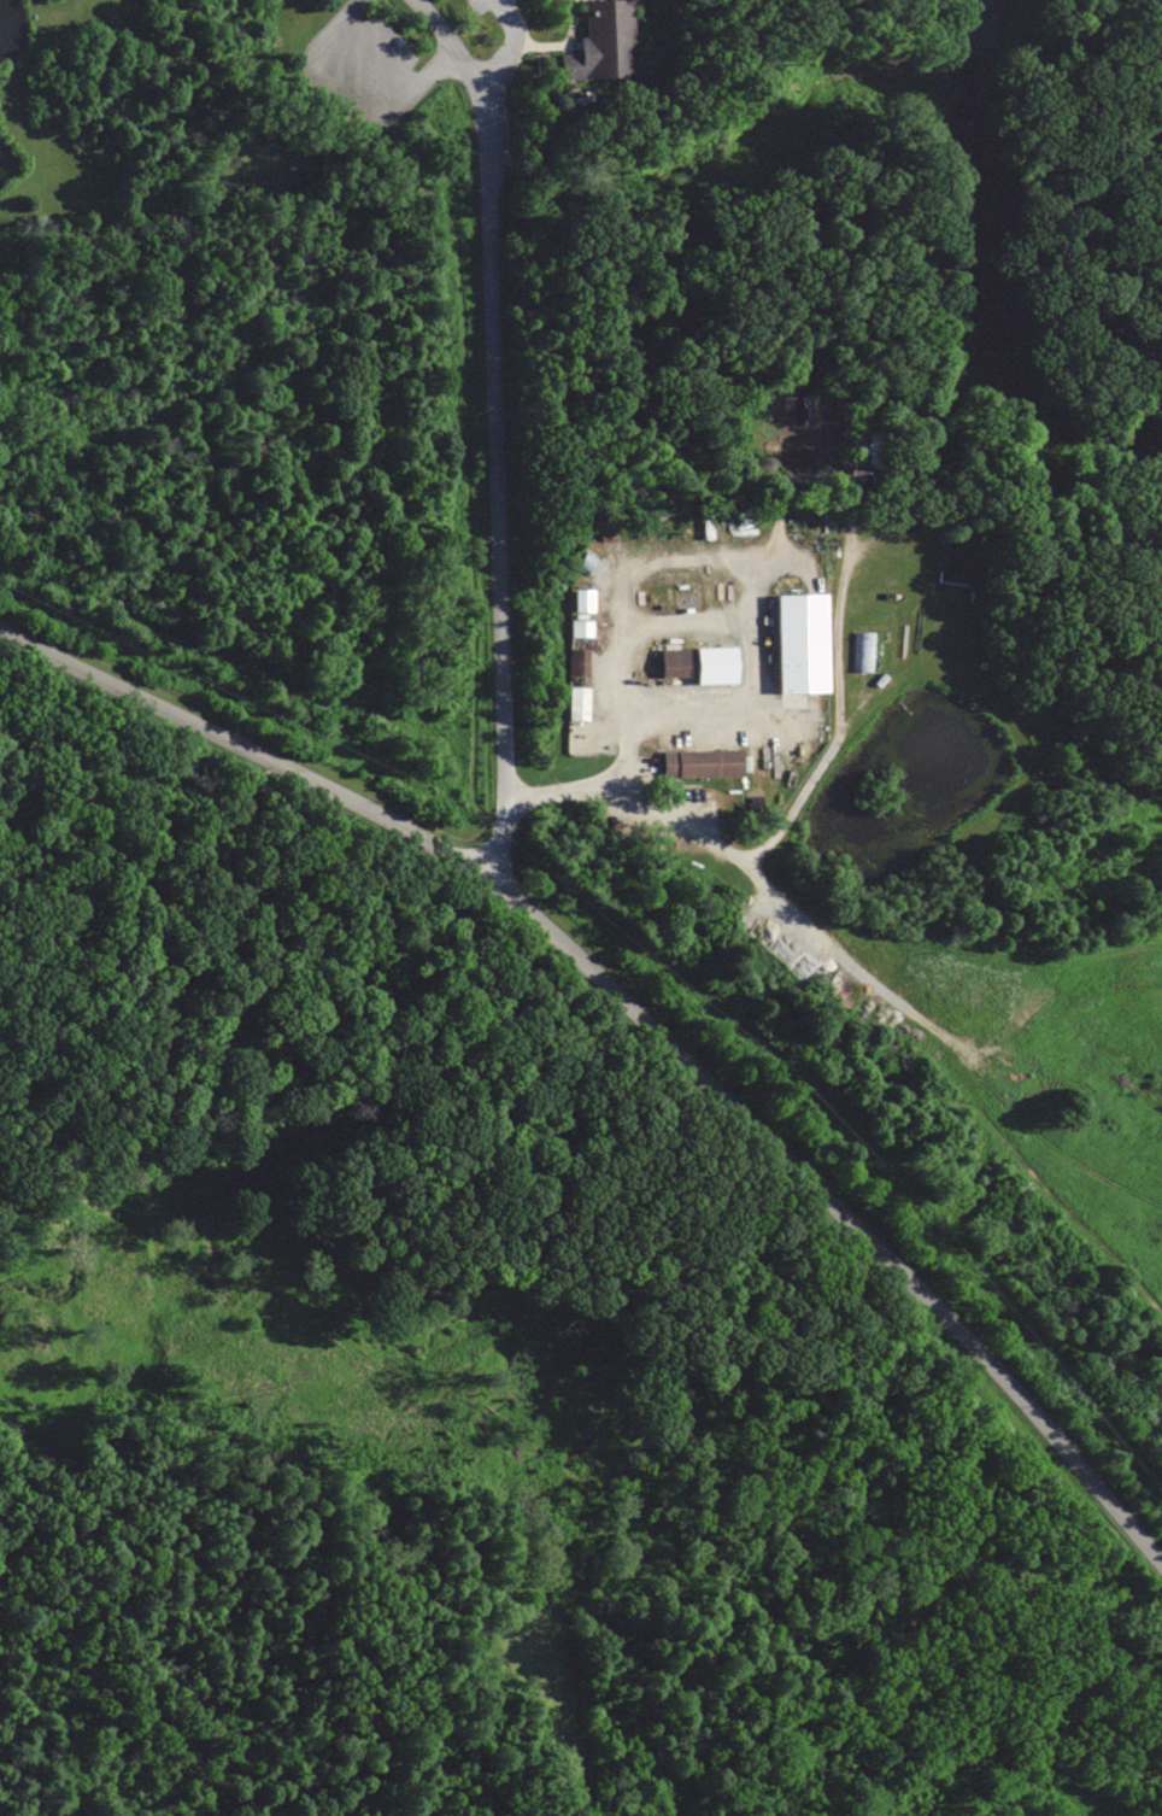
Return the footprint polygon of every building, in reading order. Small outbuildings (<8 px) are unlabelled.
[(585,1),(608,0),(632,0),(636,75),(562,80),(559,55),(580,54),(579,40),(586,39),(585,1)] [(824,593),(774,594),(775,692),(825,691),(824,593)] [(591,620),(570,620),(570,638),(591,638),(591,620)] [(728,648),(659,647),(659,674),(728,675),(728,648)] [(567,676),(588,676),(588,648),(567,648),(567,676)] [(587,686),(567,686),(567,724),(587,724),(587,686)] [(741,749),(661,749),(661,776),(741,776),(741,749)]
